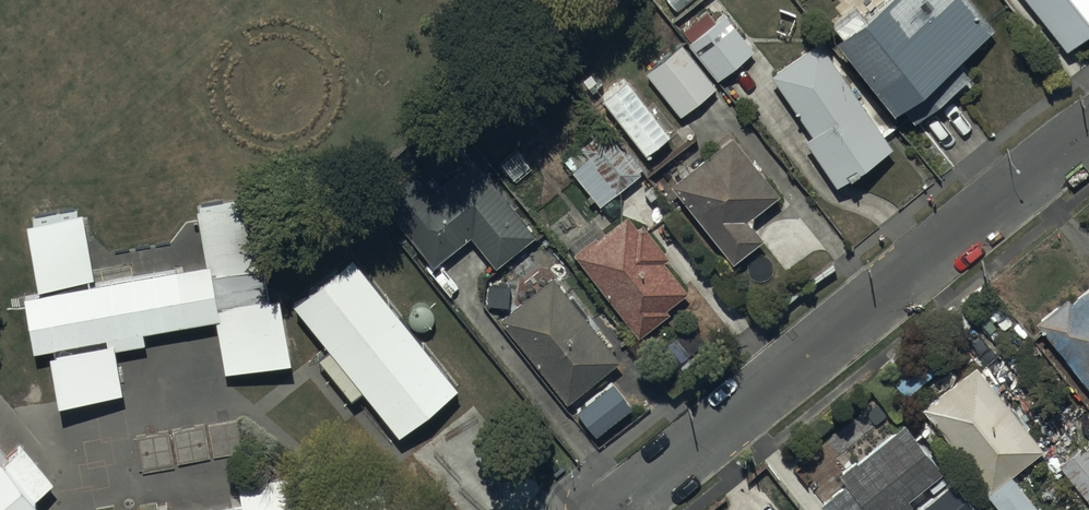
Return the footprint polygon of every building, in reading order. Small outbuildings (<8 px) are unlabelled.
[(677,11),(691,0),(668,0),(677,11)] [(975,0),(870,0),(860,8),(854,0),(851,0),(830,17),(837,26),(830,31),(890,105),(897,99),(913,118),(969,73),(955,55),(994,23),(975,0)] [(1066,47),(1088,29),(1088,0),(1028,0),(1066,47)] [(717,77),(754,45),(722,9),(713,16),(706,7),(681,28),(689,38),(686,41),(717,77)] [(821,34),(769,68),(808,126),(801,131),(834,181),(893,142),(821,34)] [(681,39),(643,68),(678,114),(716,84),(681,39)] [(625,73),(599,93),(644,149),(669,130),(625,73)] [(562,156),(599,202),(607,196),(617,207),(630,196),(620,184),(643,166),(606,120),(602,123),(598,117),(584,128),(590,134),(562,156)] [(733,128),(668,176),(730,259),(762,236),(746,215),(779,190),(733,128)] [(409,161),(373,189),(432,263),(470,233),(493,263),(535,231),(473,152),(430,187),(409,161)] [(80,210),(21,220),(32,286),(40,285),(42,293),(22,296),(31,350),(44,348),(54,402),(116,391),(108,347),(138,342),(135,329),(215,315),(225,370),(285,359),(257,199),(193,210),(202,263),(87,282),(86,280),(92,279),(80,210)] [(585,217),(562,236),(637,333),(669,308),(666,304),(687,287),(663,256),(668,252),(642,218),(639,220),(627,204),(595,229),(585,217)] [(293,303),(398,433),(456,386),(351,256),(293,303)] [(551,270),(497,313),(564,397),(618,354),(551,270)] [(1088,386),(1088,283),(1070,298),(1067,293),(1035,318),(1088,386)] [(425,325),(428,323),(431,320),(432,316),(432,312),(430,308),(428,304),(425,302),(421,301),(416,301),(412,302),(409,305),(406,309),(406,314),(407,318),(409,322),(412,325),(417,327),(421,327),(425,325)] [(1006,509),(1024,509),(1035,502),(1011,471),(1046,444),(979,358),(922,402),(1006,509)] [(828,509),(893,509),(896,507),(898,509),(900,509),(911,501),(908,497),(945,467),(904,417),(842,467),(849,477),(820,500),(828,509)] [(46,488),(42,483),(54,473),(24,437),(12,447),(0,432),(0,509),(19,509),(46,488)] [(1059,462),(1086,496),(1088,494),(1088,445),(1085,441),(1059,462)] [(383,453),(230,475),(233,495),(128,509),(392,509),(383,453)] [(914,509),(915,509),(980,509),(954,478),(914,509)]
